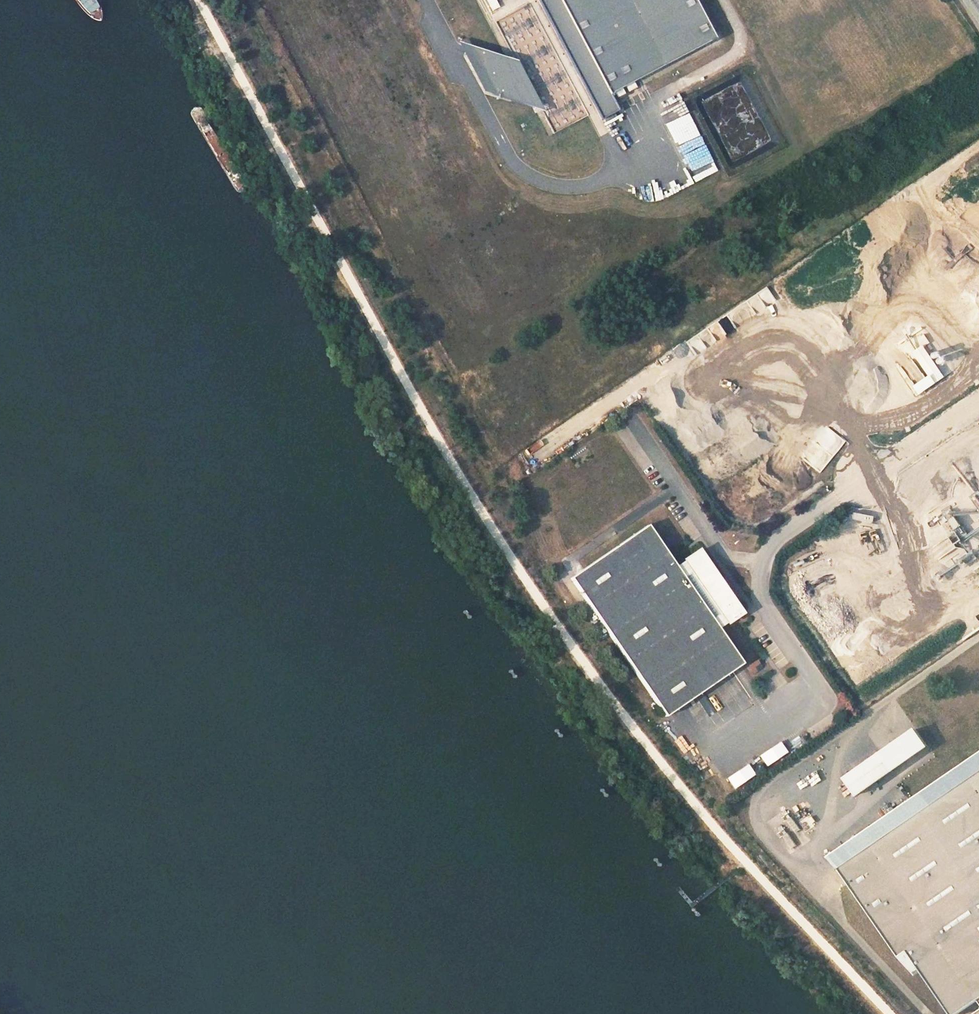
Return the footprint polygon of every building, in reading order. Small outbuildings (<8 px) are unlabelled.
[(547,135),(590,116),(541,1),(543,0),(489,0),(547,135)] [(691,0),(543,0),(541,1),(590,116),(614,105),(604,84),(708,37),(691,0)] [(957,493),(957,513),(949,521),(957,529),(953,533),(953,540),(960,547),(960,559),(964,564),(968,564),(978,554),(978,522),(977,520),(976,520),(967,510),(978,510),(978,509),(978,492),(957,493)] [(571,582),(666,718),(745,662),(723,630),(744,615),(698,549),(676,565),(649,526),(571,582)] [(759,659),(748,665),(752,674),(763,668),(759,659)] [(919,728),(846,778),(857,795),(930,745),(919,728)] [(767,766),(789,752),(782,740),(760,755),(767,766)] [(832,859),(911,977),(919,971),(948,1013),(962,1013),(978,1003),(978,757),(832,859)] [(735,789),(757,774),(749,763),(727,778),(735,789)]
